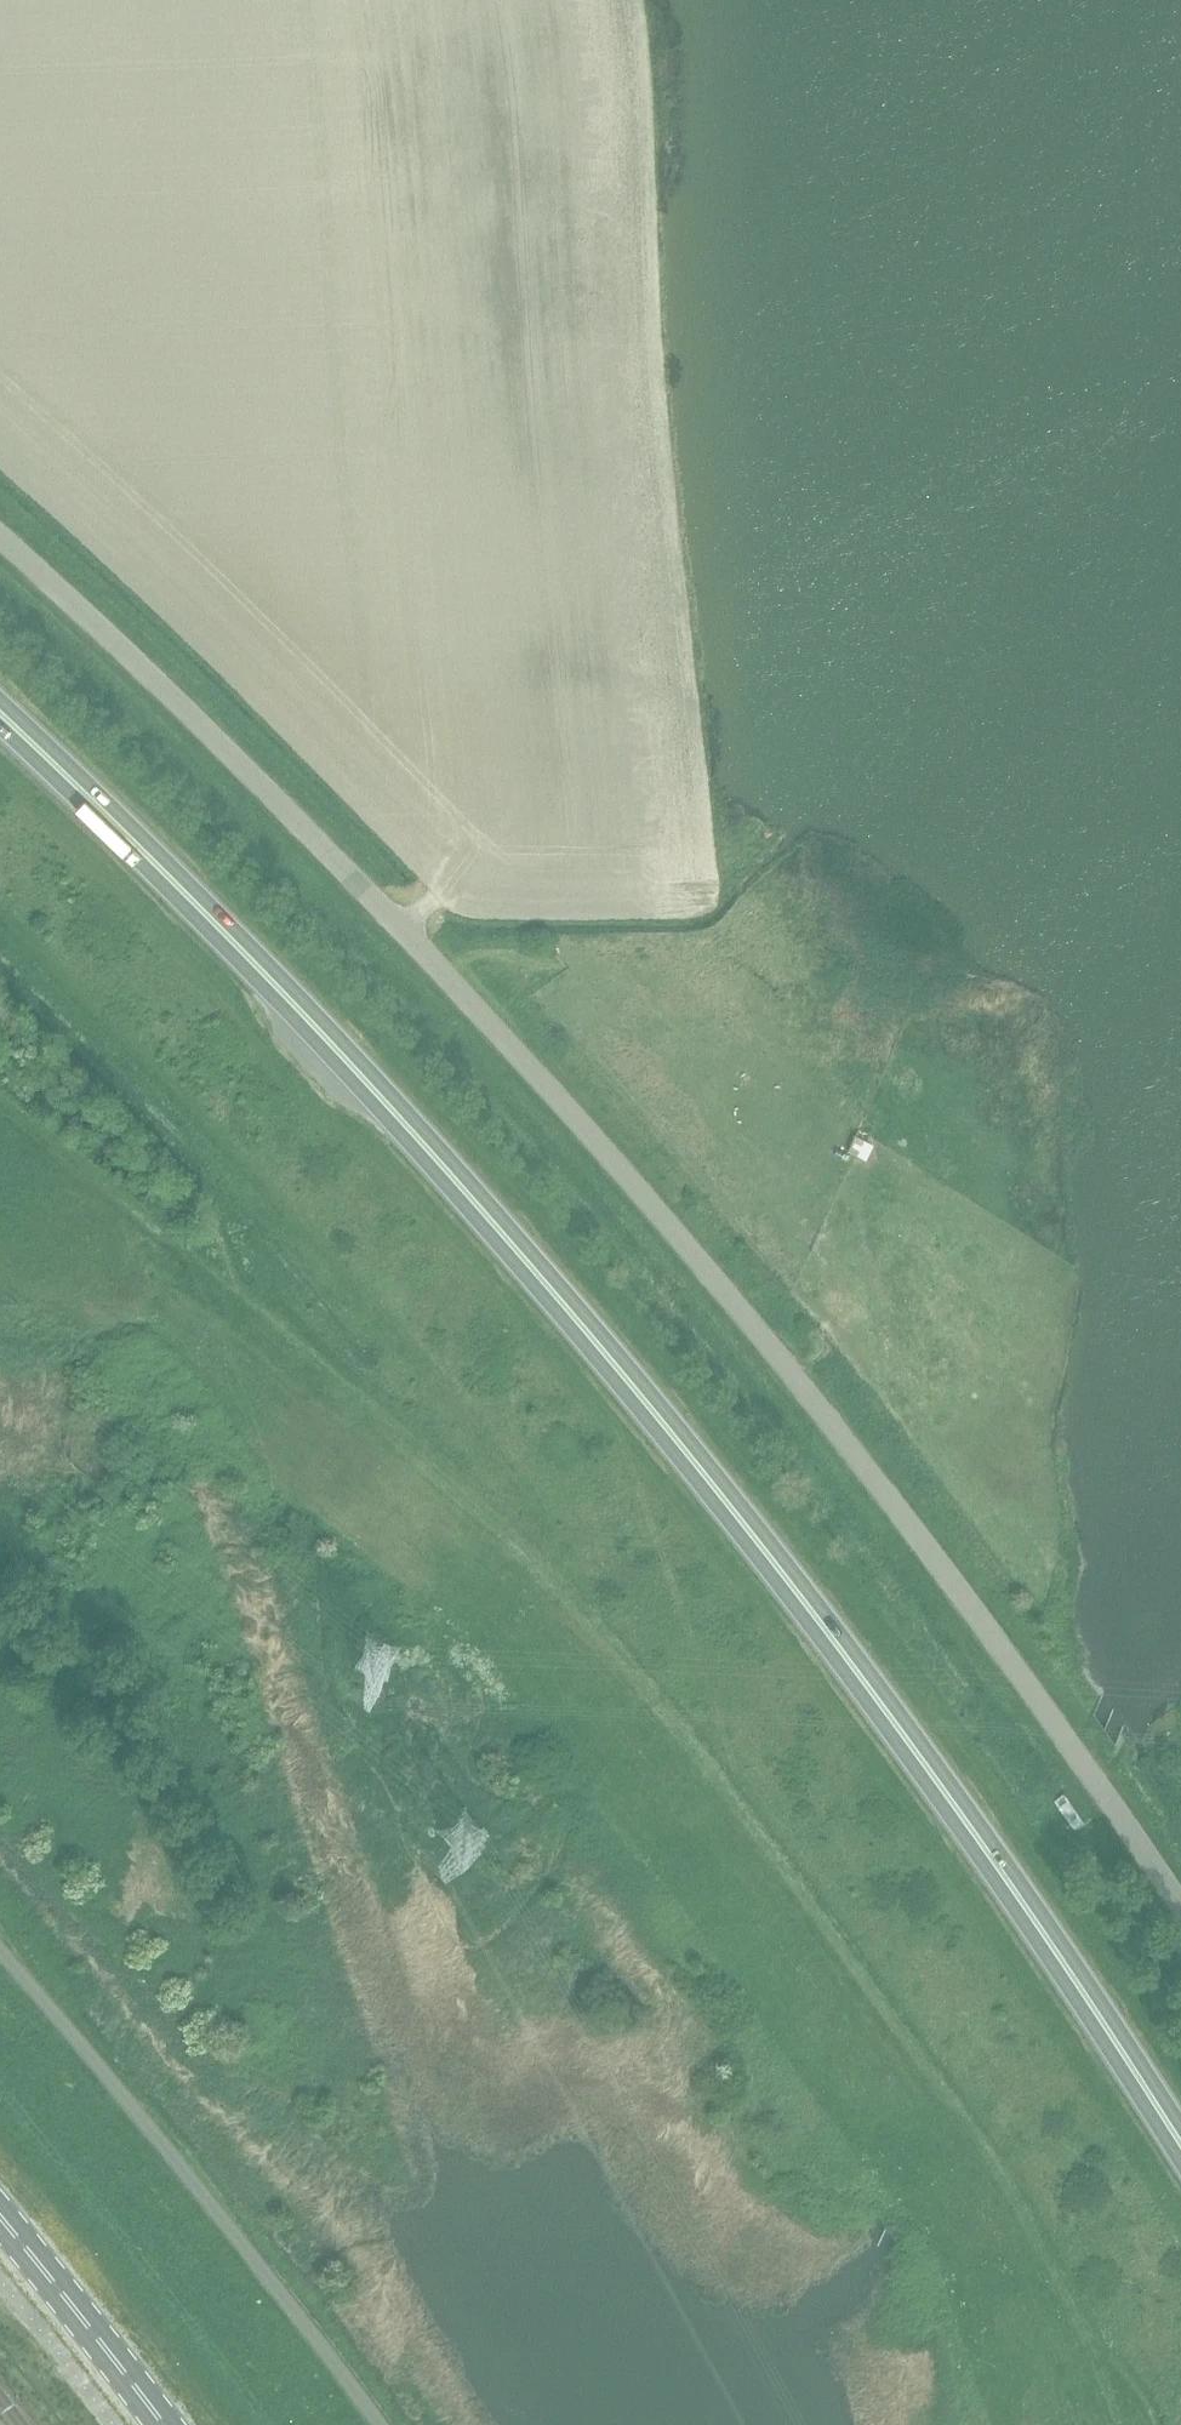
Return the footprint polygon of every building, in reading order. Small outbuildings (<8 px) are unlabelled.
[(873,1139),(854,1131),(846,1147),(865,1155),(873,1139)]
